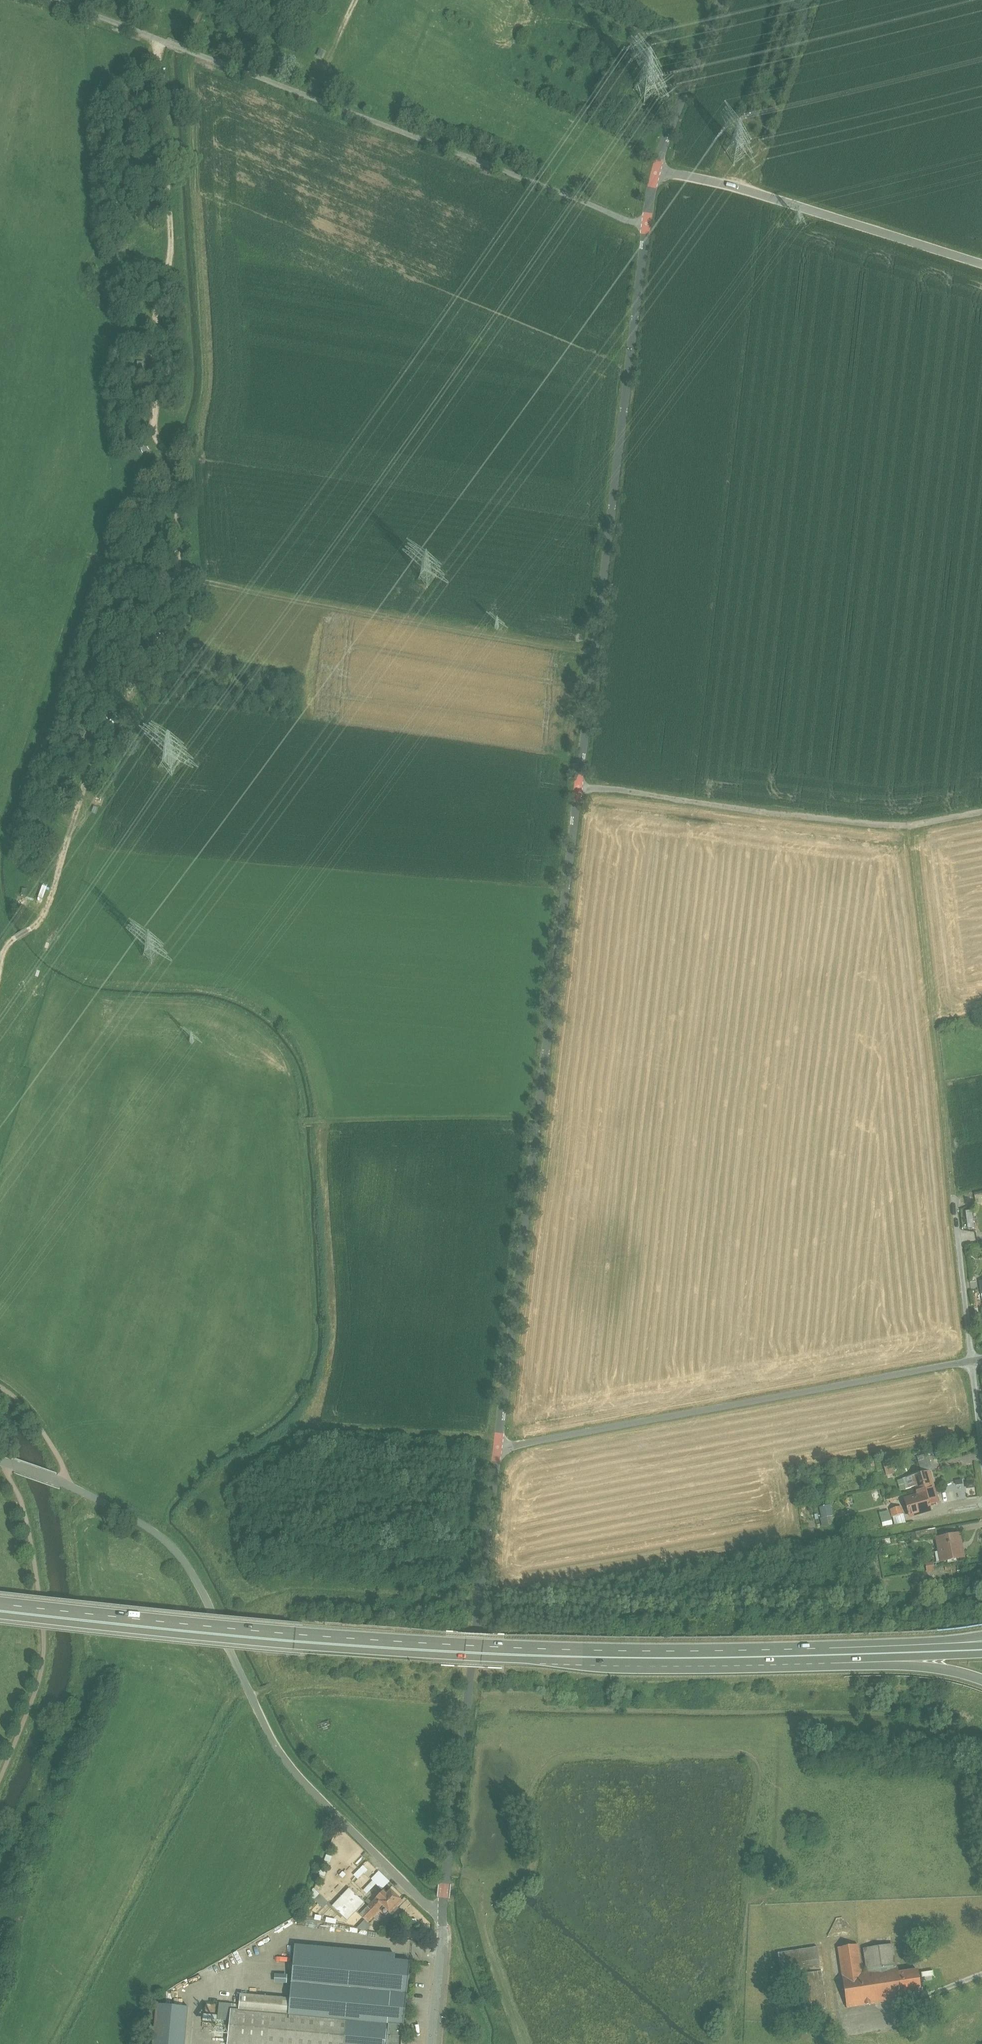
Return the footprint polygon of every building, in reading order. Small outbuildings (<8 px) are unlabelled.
[(325,52),(319,50),(317,56),(323,58),(325,52)] [(974,1211),(967,1211),(968,1228),(975,1228),(974,1211)] [(922,1470),(930,1467),(927,1455),(919,1457),(922,1470)] [(893,1459),(883,1462),(887,1475),(897,1473),(893,1459)] [(929,1471),(904,1479),(907,1489),(915,1486),(917,1491),(933,1486),(934,1486),(929,1471)] [(917,1491),(916,1491),(918,1496),(905,1499),(910,1516),(931,1510),(929,1505),(938,1502),(934,1486),(934,1487),(933,1486),(917,1491)] [(831,1515),(834,1515),(831,1504),(819,1507),(824,1527),(834,1524),(831,1515)] [(901,1506),(891,1509),(893,1517),(903,1514),(901,1506)] [(884,1527),(894,1524),(890,1510),(880,1513),(884,1527)] [(903,1514),(893,1517),(895,1524),(906,1523),(903,1514)] [(936,1528),(916,1532),(917,1539),(937,1535),(936,1528)] [(959,1533),(937,1537),(942,1562),(963,1558),(960,1542),(961,1542),(959,1533)] [(368,1862),(355,1874),(359,1878),(372,1866),(368,1862)] [(365,1902),(350,1888),(333,1906),(348,1921),(357,1911),(368,1922),(374,1916),(366,1909),(368,1907),(364,1903),(365,1902)] [(403,1901),(390,1889),(387,1892),(385,1890),(376,1899),(368,1907),(366,1909),(374,1916),(383,1906),(391,1913),(393,1915),(399,1909),(397,1906),(403,1901)] [(316,1890),(311,1895),(324,1908),(329,1902),(316,1890)] [(892,1943),(865,1947),(868,1971),(896,1967),(892,1943)] [(858,1944),(839,1947),(843,1975),(862,1972),(858,1944)] [(818,1946),(778,1952),(782,1977),(793,1976),(793,1975),(822,1971),(818,1946)] [(295,1951),(291,1999),(241,1994),(240,2005),(239,2010),(231,2010),(230,2021),(228,2042),(253,2043),(387,2043),(389,2024),(404,2025),(411,1961),(295,1951)] [(862,1972),(843,1975),(848,2008),(904,1999),(903,1994),(900,1973),(899,1967),(896,1967),(868,1971),(862,1972)] [(918,1970),(900,1973),(903,1994),(921,1991),(918,1970)] [(822,1971),(793,1975),(793,1976),(799,2015),(828,2011),(822,1971)] [(277,1973),(277,1983),(290,1983),(290,1973),(277,1973)] [(232,2004),(220,2003),(218,2020),(230,2021),(231,2010),(232,2004)] [(158,2004),(154,2043),(185,2043),(188,2007),(158,2004)] [(389,2024),(387,2043),(402,2043),(404,2025),(389,2024)]
